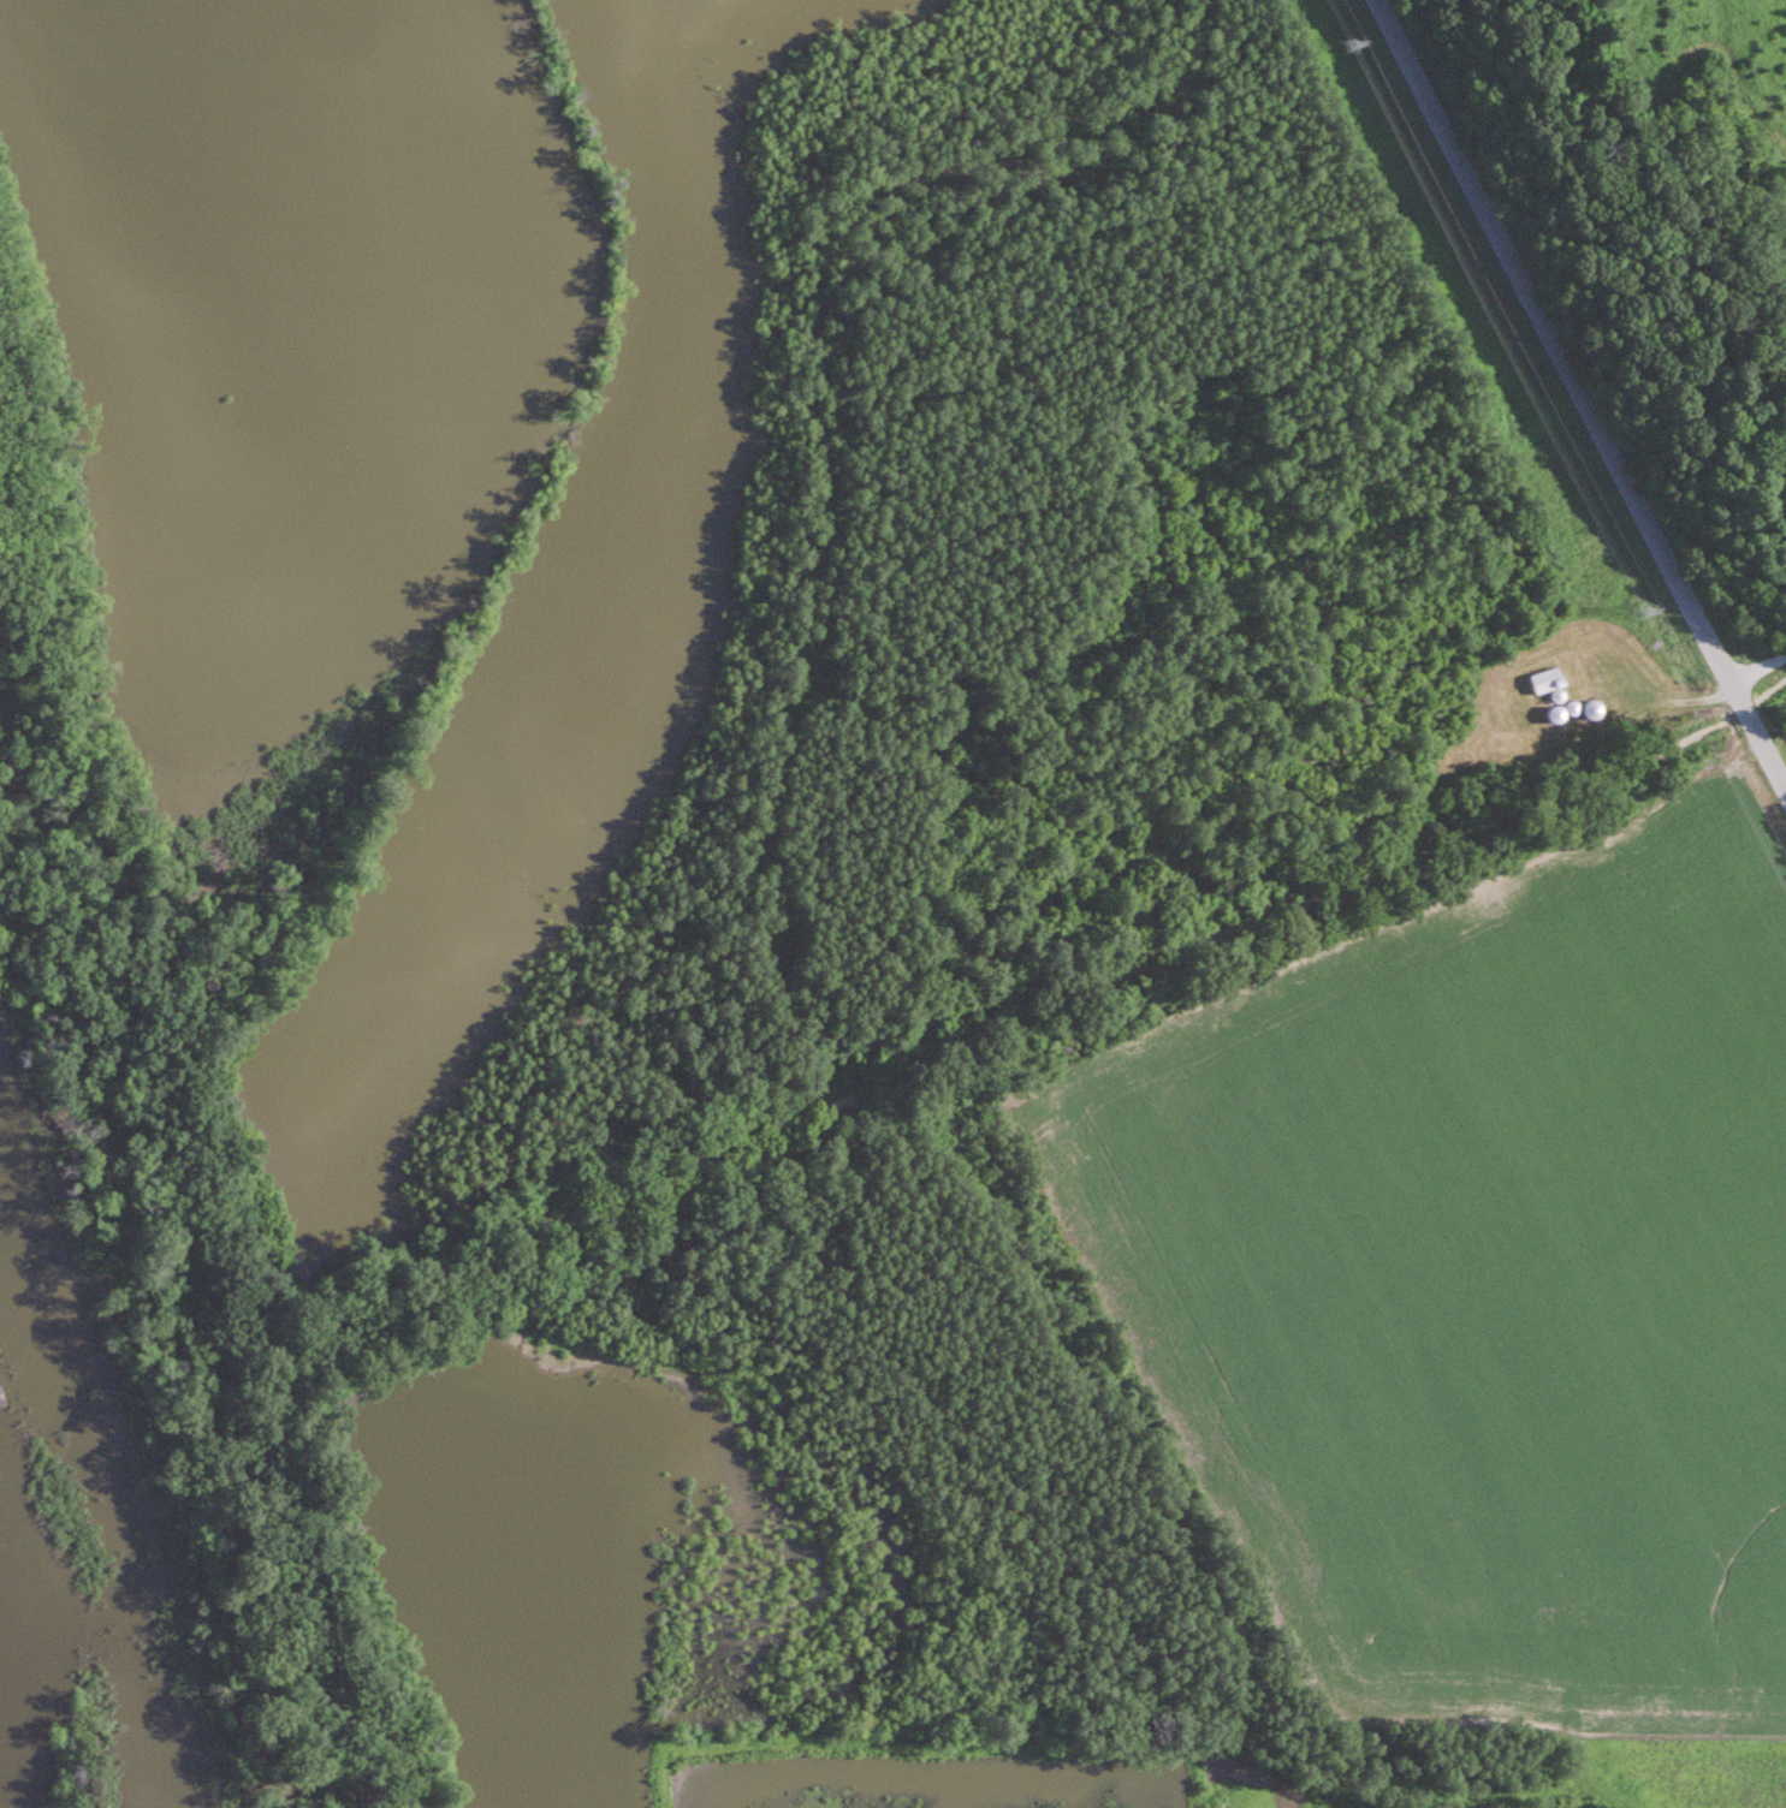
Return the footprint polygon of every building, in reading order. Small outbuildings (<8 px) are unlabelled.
[(1535,691),(1563,684),(1559,665),(1530,672),(1535,691)] [(1590,717),(1603,709),(1595,696),(1582,704),(1590,717)]
